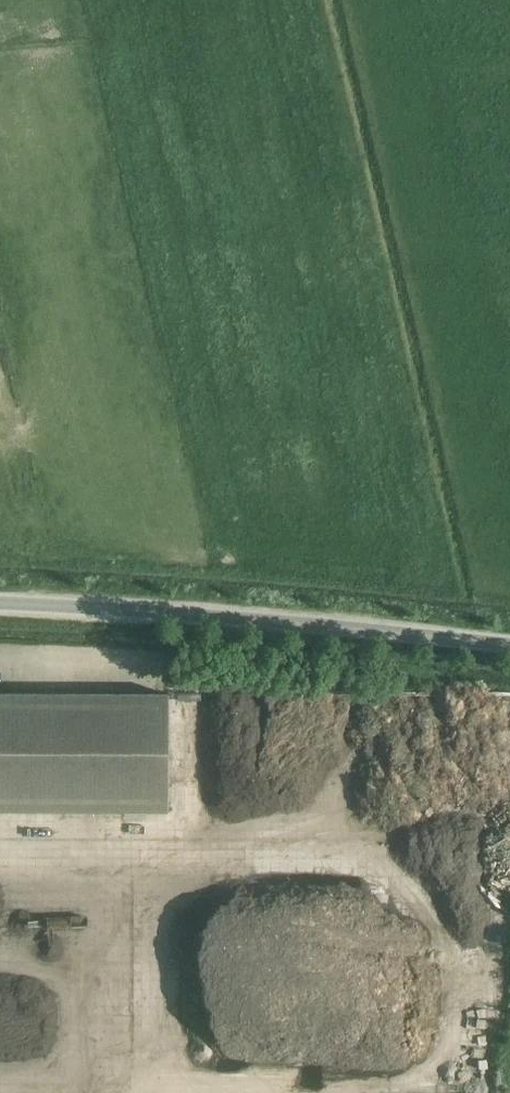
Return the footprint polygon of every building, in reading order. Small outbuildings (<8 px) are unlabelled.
[(167,715),(167,694),(0,693),(0,812),(167,812),(167,715)]
